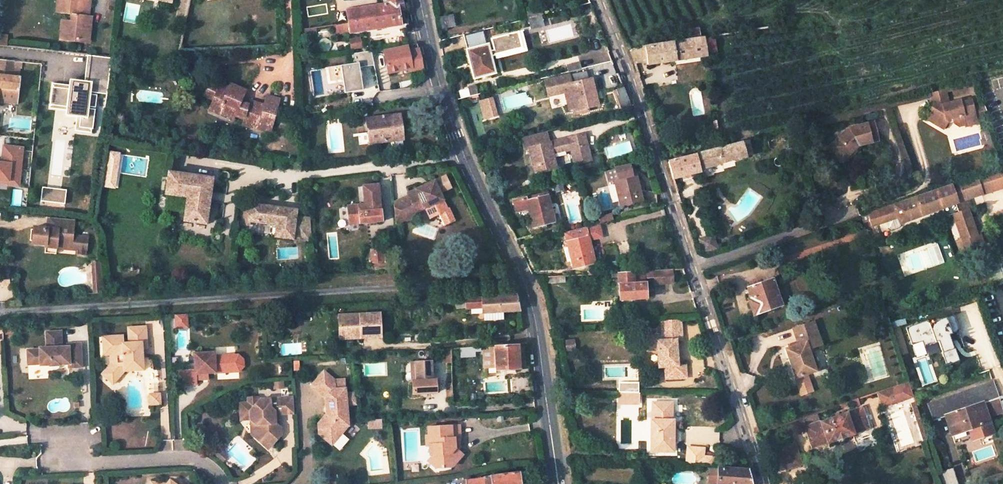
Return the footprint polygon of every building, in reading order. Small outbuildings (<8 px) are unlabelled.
[(89,0),(58,0),(57,4),(60,5),(59,14),(71,16),(70,23),(65,22),(63,41),(86,44),(89,25),(82,24),(83,17),(86,18),(89,0)] [(180,7),(188,9),(190,0),(181,0),(180,7)] [(403,25),(399,12),(405,11),(402,0),(384,0),(385,6),(348,12),(352,33),(403,25)] [(185,24),(188,9),(180,7),(177,23),(185,24)] [(546,15),(533,18),(534,23),(547,20),(546,15)] [(547,20),(534,23),(535,29),(549,26),(547,20)] [(699,39),(698,29),(690,30),(691,41),(699,39)] [(488,44),(466,49),(473,78),(495,74),(491,57),(527,47),(523,30),(490,38),(493,50),(489,51),(488,44)] [(360,36),(349,38),(351,50),(363,48),(360,36)] [(715,55),(712,36),(704,38),(704,39),(706,56),(715,55)] [(635,67),(706,56),(704,39),(699,39),(691,41),(628,50),(635,67)] [(389,74),(408,70),(408,72),(422,69),(417,45),(407,46),(407,48),(385,53),(389,74)] [(373,66),(371,51),(350,54),(352,65),(324,69),(327,85),(342,83),(343,94),(362,91),(358,68),(373,66)] [(51,88),(49,106),(80,110),(77,128),(92,130),(94,111),(88,110),(89,108),(95,109),(96,96),(90,95),(91,93),(106,95),(111,59),(91,57),(87,92),(51,88)] [(87,92),(91,57),(86,57),(83,82),(68,80),(67,86),(52,84),(51,88),(87,92)] [(592,60),(577,63),(579,70),(593,67),(592,60)] [(17,105),(20,78),(11,77),(13,62),(0,61),(0,103),(17,105)] [(597,106),(591,80),(587,81),(586,73),(568,77),(569,82),(565,82),(563,77),(547,81),(550,92),(559,89),(560,93),(567,91),(572,112),(597,106)] [(244,91),(228,85),(226,91),(207,83),(202,95),(212,99),(209,107),(218,111),(217,114),(232,119),(235,114),(244,116),(242,121),(272,128),(279,99),(266,96),(263,106),(241,100),(244,91)] [(475,85),(466,87),(468,96),(477,94),(475,85)] [(944,88),(930,92),(934,104),(926,117),(943,127),(947,120),(946,118),(952,116),(953,122),(958,125),(965,123),(965,121),(975,118),(970,100),(960,102),(959,100),(948,103),(944,88)] [(629,104),(622,89),(615,91),(617,97),(614,98),(621,112),(630,110),(629,104)] [(480,102),(484,117),(496,113),(492,98),(480,102)] [(80,110),(49,106),(48,109),(65,111),(64,117),(75,119),(73,132),(91,135),(92,130),(77,128),(80,110)] [(385,106),(373,108),(375,120),(387,119),(385,106)] [(347,109),(327,111),(328,120),(349,117),(347,109)] [(387,119),(366,121),(369,145),(402,141),(399,117),(387,119)] [(241,127),(271,134),(272,128),(242,121),(241,127)] [(849,128),(829,147),(842,160),(858,145),(878,139),(874,121),(849,128)] [(536,174),(556,169),(552,154),(549,143),(546,132),(535,135),(537,146),(529,149),(536,174)] [(584,134),(573,137),(576,147),(586,144),(584,134)] [(537,146),(535,135),(524,138),(526,149),(529,149),(537,146)] [(573,137),(549,143),(552,154),(571,150),(574,164),(590,160),(586,144),(576,147),(573,137)] [(672,181),(700,173),(699,171),(721,165),(721,163),(745,156),(741,142),(717,148),(717,150),(666,164),(672,181)] [(6,182),(17,184),(21,149),(2,147),(1,162),(0,165),(0,182),(6,182)] [(108,150),(106,187),(117,187),(119,151),(108,150)] [(628,166),(609,171),(619,206),(641,200),(633,175),(630,175),(628,166)] [(985,172),(974,176),(981,193),(992,189),(985,172)] [(211,179),(167,173),(164,195),(186,198),(183,221),(204,225),(208,203),(209,193),(211,179)] [(406,193),(407,195),(393,202),(395,223),(410,216),(409,213),(423,207),(428,205),(437,213),(445,209),(437,192),(449,186),(443,176),(406,193)] [(900,223),(963,199),(981,193),(974,176),(867,214),(860,216),(865,228),(871,226),(884,221),(887,229),(890,230),(897,228),(898,225),(898,224),(900,223)] [(351,224),(383,220),(381,185),(365,186),(367,204),(350,206),(351,224)] [(47,193),(46,203),(58,205),(59,194),(65,195),(66,191),(41,188),(41,192),(47,193)] [(209,193),(208,203),(220,204),(221,194),(209,193)] [(526,197),(514,200),(517,212),(529,210),(533,227),(554,222),(548,196),(527,201),(526,197)] [(960,233),(961,236),(955,238),(959,249),(983,240),(979,229),(975,230),(973,226),(975,223),(972,215),(968,213),(967,210),(971,208),(967,198),(963,199),(942,208),(946,219),(950,217),(948,221),(952,232),(956,234),(960,233)] [(250,207),(238,205),(235,224),(248,225),(248,221),(276,225),(275,237),(292,239),(292,235),(312,238),(311,219),(295,217),(295,210),(250,205),(250,207)] [(432,215),(437,213),(428,205),(423,207),(432,215)] [(445,209),(437,213),(443,224),(452,220),(446,208),(445,209)] [(610,213),(599,216),(600,222),(612,219),(610,213)] [(58,219),(48,218),(47,229),(57,230),(58,219)] [(73,221),(58,219),(57,230),(47,229),(33,228),(32,230),(30,230),(29,241),(31,241),(31,244),(44,245),(44,248),(56,249),(76,251),(75,256),(85,257),(87,238),(72,236),(73,221)] [(566,242),(573,269),(594,263),(588,240),(601,237),(597,223),(583,227),(564,232),(566,242)] [(873,232),(867,234),(872,245),(878,244),(875,236),(873,232)] [(878,244),(879,245),(884,243),(880,234),(875,236),(878,244)] [(698,239),(702,251),(714,247),(710,235),(698,239)] [(381,248),(370,250),(371,262),(387,261),(386,250),(381,251),(381,248)] [(633,263),(630,253),(620,255),(622,266),(633,263)] [(90,262),(90,275),(94,275),(94,279),(101,279),(100,262),(90,262)] [(672,270),(653,271),(653,277),(654,284),(673,282),(672,270)] [(625,273),(618,273),(618,277),(620,301),(646,299),(644,278),(653,277),(653,271),(625,273)] [(10,284),(10,274),(0,273),(0,284),(10,284)] [(94,275),(90,275),(91,293),(102,292),(101,279),(94,279),(94,275)] [(747,288),(752,302),(749,303),(753,315),(781,306),(772,280),(747,288)] [(477,314),(519,311),(515,295),(498,296),(498,297),(482,298),(481,297),(460,298),(461,310),(477,310),(477,314)] [(381,314),(340,316),(341,338),(382,337),(381,314)] [(174,316),(175,327),(189,326),(188,315),(174,316)] [(952,316),(909,331),(918,358),(940,351),(945,367),(961,362),(954,343),(952,337),(959,335),(952,316)] [(664,378),(685,377),(684,365),(676,366),(675,348),(681,347),(679,322),(660,323),(661,335),(647,336),(648,349),(656,349),(657,367),(664,366),(664,378)] [(821,345),(813,322),(792,329),(797,343),(798,345),(789,350),(789,347),(785,349),(795,378),(815,371),(808,350),(821,345)] [(145,349),(143,327),(126,328),(127,344),(121,344),(120,339),(119,337),(118,337),(104,337),(105,356),(108,355),(108,365),(103,371),(115,380),(122,371),(131,371),(131,367),(141,367),(140,350),(145,349)] [(59,349),(59,333),(45,334),(45,350),(37,350),(37,352),(25,352),(26,366),(38,365),(38,367),(47,366),(47,367),(57,367),(57,366),(66,366),(67,369),(79,369),(78,346),(66,346),(66,349),(59,349)] [(518,368),(517,346),(494,347),(494,351),(483,351),(484,367),(495,367),(496,369),(518,368)] [(178,372),(177,372),(178,385),(196,384),(196,380),(202,380),(202,378),(207,378),(207,373),(227,372),(226,356),(214,357),(213,353),(193,354),(194,371),(187,371),(178,372)] [(432,360),(415,362),(416,382),(413,382),(413,393),(434,392),(433,380),(432,360)] [(178,364),(178,372),(187,371),(186,364),(178,364)] [(155,370),(147,371),(149,395),(157,394),(155,370)] [(115,380),(103,371),(100,375),(111,384),(115,380)] [(321,371),(309,385),(323,397),(323,405),(326,407),(326,411),(324,414),(315,424),(316,434),(329,445),(339,433),(339,426),(342,423),(346,418),(345,405),(356,404),(355,393),(345,393),(344,388),(335,389),(333,387),(331,380),(321,371)] [(516,392),(533,391),(531,381),(516,382),(516,392)] [(972,435),(991,428),(987,417),(999,413),(994,397),(998,396),(993,382),(977,387),(928,404),(934,420),(948,416),(951,423),(949,424),(953,435),(970,430),(972,435)] [(899,384),(879,391),(885,406),(904,400),(899,384)] [(637,392),(618,392),(617,403),(637,403),(637,392)] [(148,405),(158,404),(158,394),(157,394),(149,395),(148,395),(148,405)] [(998,396),(994,397),(999,413),(1002,412),(1002,411),(998,396)] [(274,417),(293,415),(292,400),(257,402),(256,399),(246,400),(247,405),(238,405),(239,417),(249,416),(249,421),(255,426),(255,434),(271,447),(280,437),(280,430),(274,426),(274,417)] [(650,451),(672,452),(672,420),(671,420),(671,403),(652,403),(652,420),(650,420),(650,451)] [(846,413),(820,422),(806,427),(805,427),(812,447),(827,442),(827,443),(861,431),(869,429),(862,408),(846,413)] [(806,427),(820,422),(817,412),(802,417),(806,427)] [(444,462),(453,461),(459,454),(453,448),(451,438),(457,437),(456,425),(450,425),(428,426),(429,435),(425,435),(426,445),(432,445),(433,453),(428,460),(433,466),(442,466),(444,462)] [(225,447),(220,442),(211,453),(216,458),(221,462),(226,457),(220,452),(225,447)] [(789,443),(774,448),(781,468),(796,463),(789,443)] [(686,464),(712,466),(713,458),(703,457),(703,449),(687,448),(686,464)] [(746,470),(718,468),(716,483),(749,483),(746,470)] [(953,468),(939,472),(942,483),(958,483),(953,468)] [(465,478),(466,483),(530,483),(528,471),(519,472),(465,478)]
